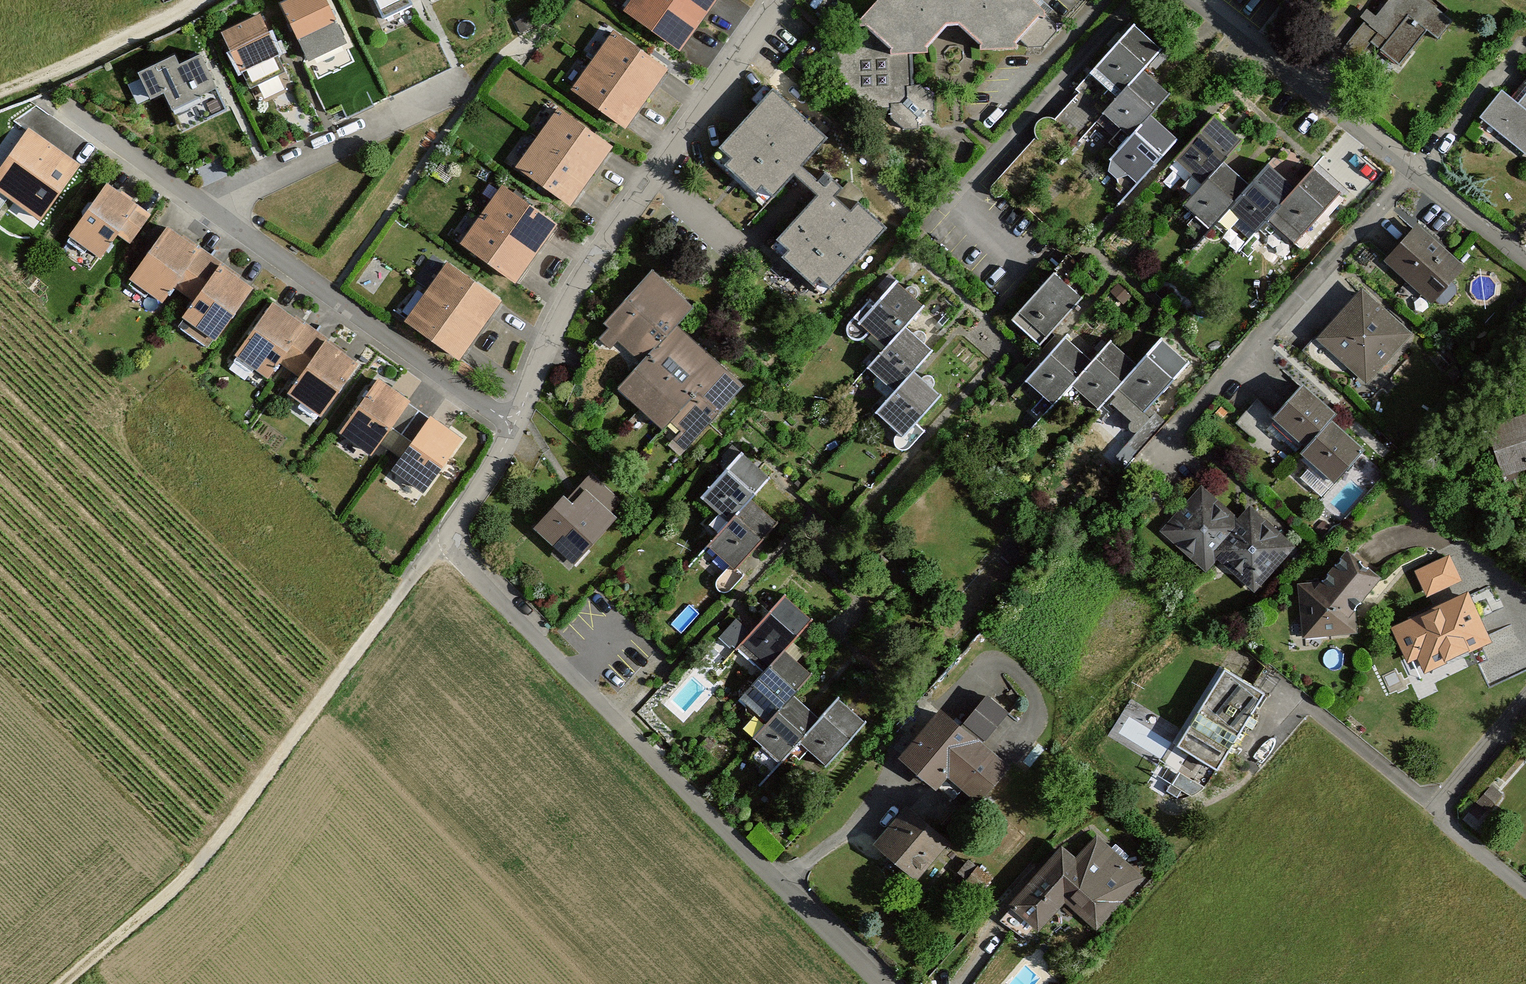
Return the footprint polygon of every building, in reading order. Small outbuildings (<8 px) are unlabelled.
[(287,4),(310,58),(341,45),(323,0),(298,0),(287,4)] [(382,18),(410,5),(408,0),(374,0),(382,18)] [(620,12),(680,55),(719,0),(628,0),(620,12)] [(855,20),(889,52),(927,53),(944,30),(955,30),(975,51),(1014,53),(1046,18),(1028,0),(872,0),(855,20)] [(1427,0),(1388,0),(1375,16),(1365,8),(1356,18),(1363,23),(1340,51),(1385,87),(1428,35),(1439,43),(1455,24),(1427,0)] [(258,16),(219,31),(235,71),(274,56),(258,16)] [(1137,29),(1089,76),(1113,101),(1145,70),(1161,54),(1137,29)] [(572,88),(629,130),(667,78),(609,37),(572,88)] [(175,55),(138,72),(150,100),(164,94),(180,129),(227,108),(202,54),(179,64),(175,55)] [(1113,101),(1096,117),(1124,145),(1153,117),(1173,98),(1145,70),(1113,101)] [(1474,125),(1525,168),(1525,94),(1519,103),(1503,90),(1474,125)] [(769,94),(710,158),(765,209),(791,180),(810,197),(767,243),(828,299),(887,235),(852,203),(847,210),(831,195),(839,186),(828,177),(821,185),(802,167),(824,144),(769,94)] [(553,112),(515,170),(571,213),(609,156),(553,112)] [(1124,145),(1109,160),(1134,184),(1177,142),(1153,117),(1124,145)] [(1214,120),(1168,167),(1195,193),(1224,163),(1241,146),(1214,120)] [(27,133),(0,170),(0,188),(43,219),(79,170),(27,133)] [(1195,193),(1179,210),(1206,235),(1230,210),(1250,189),(1224,163),(1195,193)] [(1230,210),(1255,234),(1272,216),(1296,192),(1271,168),(1250,189),(1230,210)] [(1296,192),(1272,216),(1301,244),(1343,200),(1314,173),(1296,192)] [(147,215),(105,185),(66,242),(95,261),(115,231),(129,241),(147,215)] [(499,189),(461,246),(514,287),(553,231),(499,189)] [(1418,223),(1384,259),(1436,314),(1459,292),(1451,284),(1463,266),(1418,223)] [(254,291),(162,227),(126,279),(160,303),(171,288),(190,302),(178,319),(216,345),(254,291)] [(444,265),(404,321),(459,362),(498,307),(444,265)] [(1049,273),(1015,312),(1045,346),(1079,304),(1049,273)] [(689,308),(649,274),(595,337),(635,371),(675,325),(689,308)] [(894,285),(856,326),(882,352),(921,312),(894,285)] [(1361,285),(1311,337),(1368,393),(1414,337),(1361,285)] [(355,361),(268,303),(231,357),(266,381),(277,364),(294,375),(282,394),(317,417),(355,361)] [(746,385),(675,325),(635,371),(619,390),(690,451),(746,385)] [(882,352),(865,369),(891,396),(910,373),(931,354),(904,329),(882,352)] [(1063,336),(1022,382),(1049,411),(1069,386),(1089,361),(1063,336)] [(1134,367),(1115,389),(1144,422),(1190,368),(1160,338),(1134,367)] [(1089,361),(1069,386),(1096,414),(1115,389),(1134,367),(1107,341),(1089,361)] [(891,396),(874,416),(902,440),(936,399),(910,373),(891,396)] [(408,401),(376,379),(338,432),(370,454),(408,401)] [(1257,401),(1238,424),(1279,473),(1295,456),(1328,419),(1333,414),(1299,381),(1271,414),(1257,401)] [(1488,427),(1503,493),(1525,484),(1525,413),(1488,427)] [(462,442),(427,418),(391,471),(426,495),(462,442)] [(1328,419),(1295,456),(1330,490),(1362,451),(1328,419)] [(738,454),(697,497),(726,525),(752,500),(768,483),(738,454)] [(563,496),(534,528),(577,566),(615,523),(607,516),(620,502),(590,476),(568,501),(563,496)] [(1203,484),(1158,536),(1203,582),(1221,564),(1254,598),(1296,548),(1250,505),(1239,519),(1203,484)] [(726,525),(707,546),(734,572),(779,526),(752,500),(726,525)] [(1379,581),(1345,546),(1319,582),(1299,582),(1300,641),(1356,637),(1355,611),(1379,581)] [(1453,557),(1417,573),(1425,599),(1461,584),(1453,557)] [(1470,590),(1391,627),(1406,673),(1419,667),(1423,680),(1492,649),(1470,590)] [(783,600),(739,654),(763,674),(786,651),(808,628),(783,600)] [(719,636),(732,646),(752,623),(740,612),(719,636)] [(763,674),(739,699),(764,727),(793,696),(808,680),(786,651),(763,674)] [(1262,697),(1219,673),(1175,751),(1219,776),(1262,697)] [(764,727),(749,740),(775,768),(796,742),(814,720),(793,696),(764,727)] [(891,757),(929,794),(949,773),(982,805),(1016,769),(945,701),(891,757)] [(814,720),(796,742),(827,773),(862,732),(833,704),(814,720)] [(918,882),(950,845),(907,807),(875,844),(918,882)] [(1092,932),(1142,880),(1097,836),(1080,853),(1064,837),(1003,900),(1039,934),(1065,907),(1092,932)]
